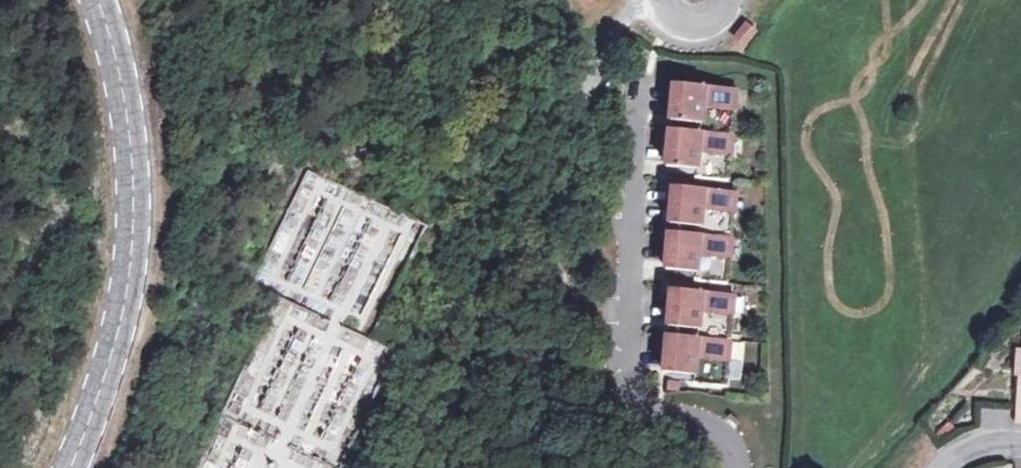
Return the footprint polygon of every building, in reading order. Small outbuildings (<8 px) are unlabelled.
[(748,24),(736,39),(745,46),(757,31),(748,24)] [(729,182),(738,89),(703,86),(675,83),(672,121),(701,122),(700,132),(671,129),(668,167),(697,169),(696,179),(729,182)] [(737,192),(674,186),(671,224),(700,226),(699,234),(670,232),(667,269),(696,272),(695,281),(729,284),(737,192)] [(735,295),(672,289),(669,326),(698,328),(697,337),(669,335),(665,372),(695,375),(694,384),(727,387),(735,295)]
